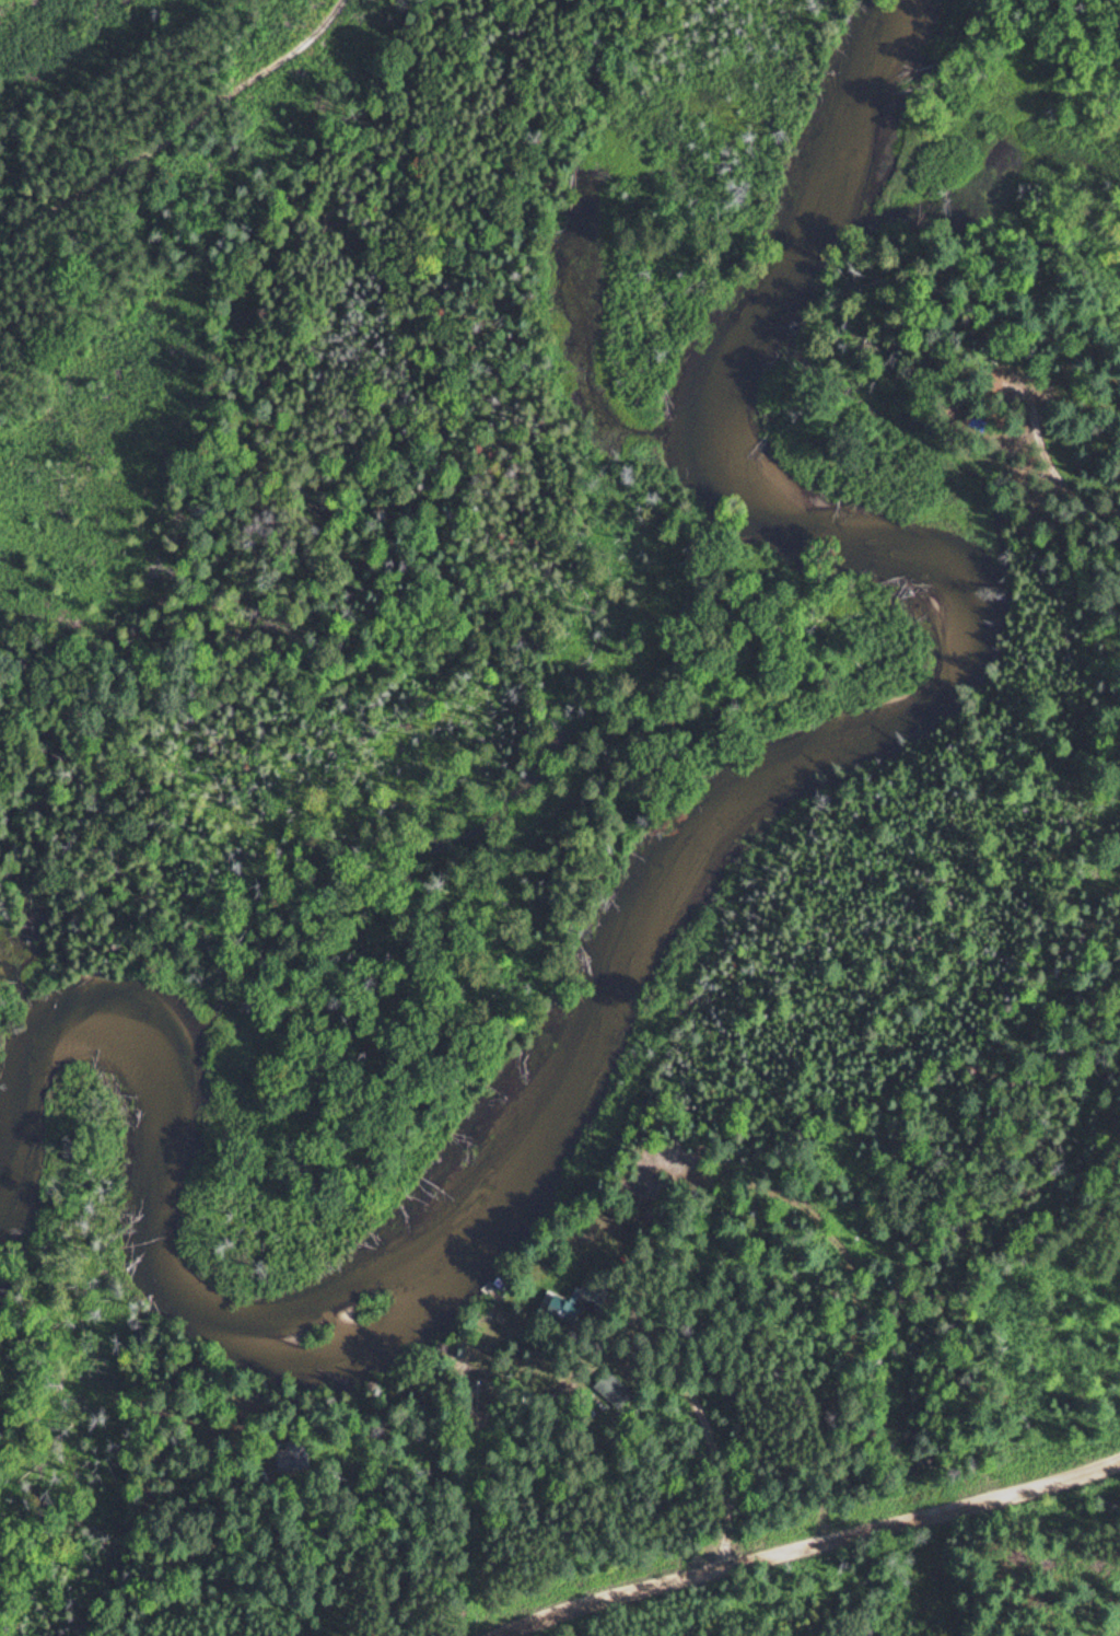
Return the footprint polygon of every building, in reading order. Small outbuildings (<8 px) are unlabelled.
[(603,1307),(613,1286),(589,1274),(578,1295),(603,1307)] [(579,1327),(589,1308),(552,1287),(542,1306),(579,1327)] [(595,1385),(620,1410),(635,1394),(611,1369),(595,1385)] [(279,1471),(312,1471),(312,1443),(279,1443),(279,1471)]
